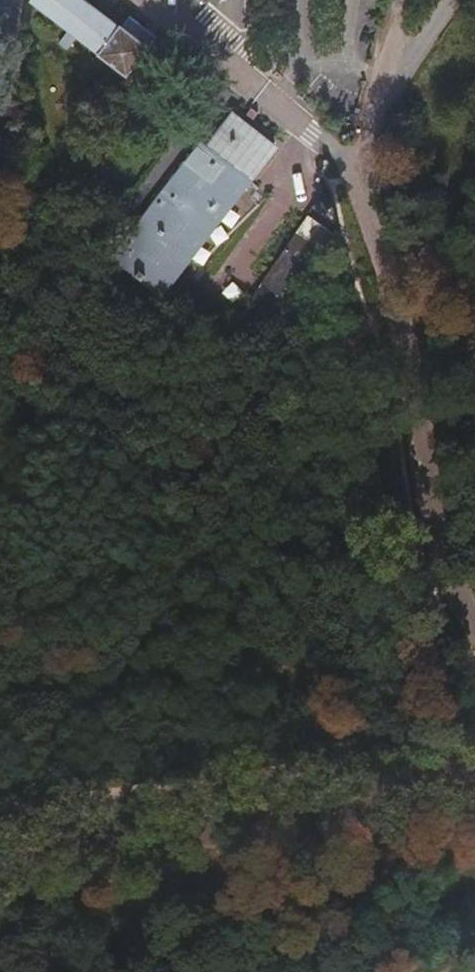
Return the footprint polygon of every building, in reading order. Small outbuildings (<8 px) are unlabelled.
[(74,37),(127,73),(154,34),(129,16),(120,28),(81,0),(32,0),(30,3),(63,27),(53,41),(65,50),(74,37)] [(159,291),(273,147),(232,115),(206,150),(200,145),(111,260),(138,283),(142,279),(159,291)] [(311,206),(257,287),(287,307),(341,226),(311,206)]
